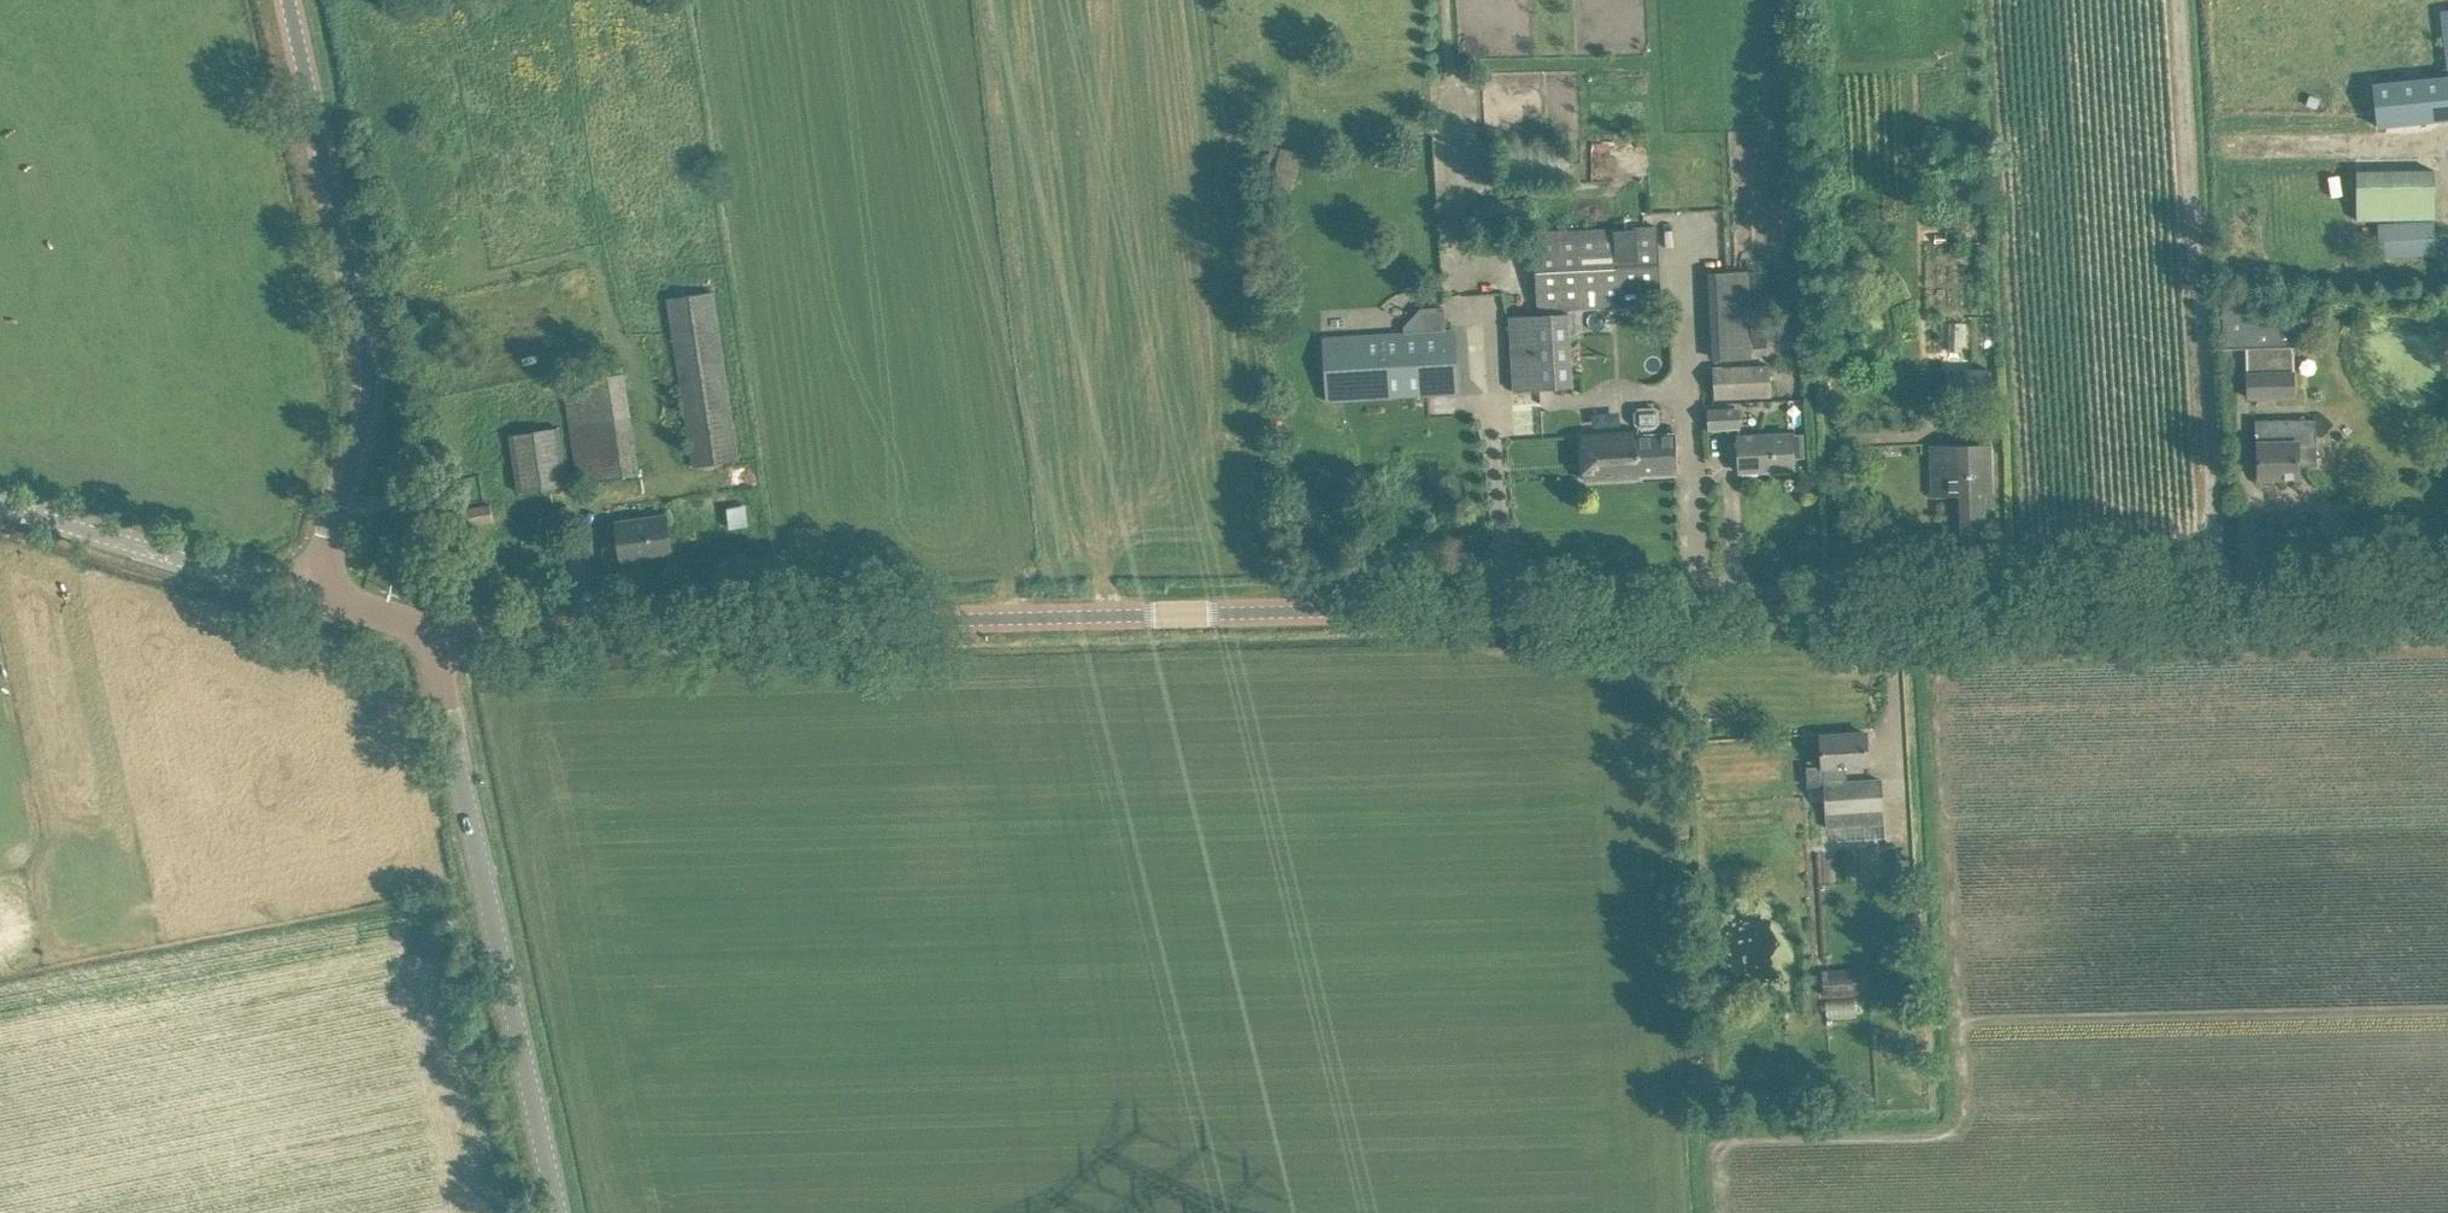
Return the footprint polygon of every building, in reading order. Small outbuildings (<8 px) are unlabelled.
[(2374,82),(2377,112),(2379,126),(2447,119),(2447,74),(2384,81),(2374,82)] [(2436,256),(2435,222),(2377,224),(2378,258),(2436,256)] [(1510,315),(1511,341),(1514,389),(1573,386),(1568,311),(1582,310),(1583,330),(1609,328),(1608,315),(1613,308),(1661,305),(1656,224),(1533,231),(1538,313),(1510,315)] [(1712,361),(1719,360),(1720,367),(1712,367),(1713,398),(1771,396),(1770,365),(1749,366),(1748,358),(1751,358),(1747,270),(1707,273),(1712,361)] [(713,292),(668,299),(693,466),(739,459),(713,292)] [(2248,301),(2222,302),(2223,349),(2247,348),(2249,397),(2292,395),(2290,318),(2248,321),(2248,301)] [(1323,336),(1324,352),(1326,400),(1450,393),(1447,345),(1446,329),(1323,336)] [(627,372),(565,380),(579,481),(640,473),(627,372)] [(1993,372),(1944,374),(1945,404),(1994,402),(1993,372)] [(1638,407),(1634,412),(1634,423),(1639,426),(1655,426),(1659,422),(1659,411),(1654,407),(1638,407)] [(1738,428),(1737,408),(1708,409),(1708,429),(1738,428)] [(2317,467),(2315,419),(2258,420),(2259,478),(2298,477),(2298,467),(2317,467)] [(558,429),(512,436),(520,493),(567,486),(558,429)] [(1637,432),(1600,434),(1582,435),(1584,479),(1639,476),(1639,474),(1678,473),(1676,432),(1638,434),(1637,432)] [(1739,436),(1739,447),(1740,471),(1794,468),(1792,433),(1739,436)] [(1930,445),(1931,470),(1932,494),(1955,493),(1957,543),(1985,542),(1984,492),(1991,492),(1989,443),(1930,445)] [(455,487),(457,500),(471,498),(469,484),(455,487)] [(667,512),(616,520),(622,562),(673,554),(667,512)] [(1821,735),(1822,759),(1823,766),(1806,767),(1807,786),(1824,785),(1827,827),(1885,823),(1882,780),(1847,782),(1846,765),(1869,764),(1867,732),(1821,735)] [(1824,996),(1863,993),(1861,967),(1822,970),(1824,996)]
